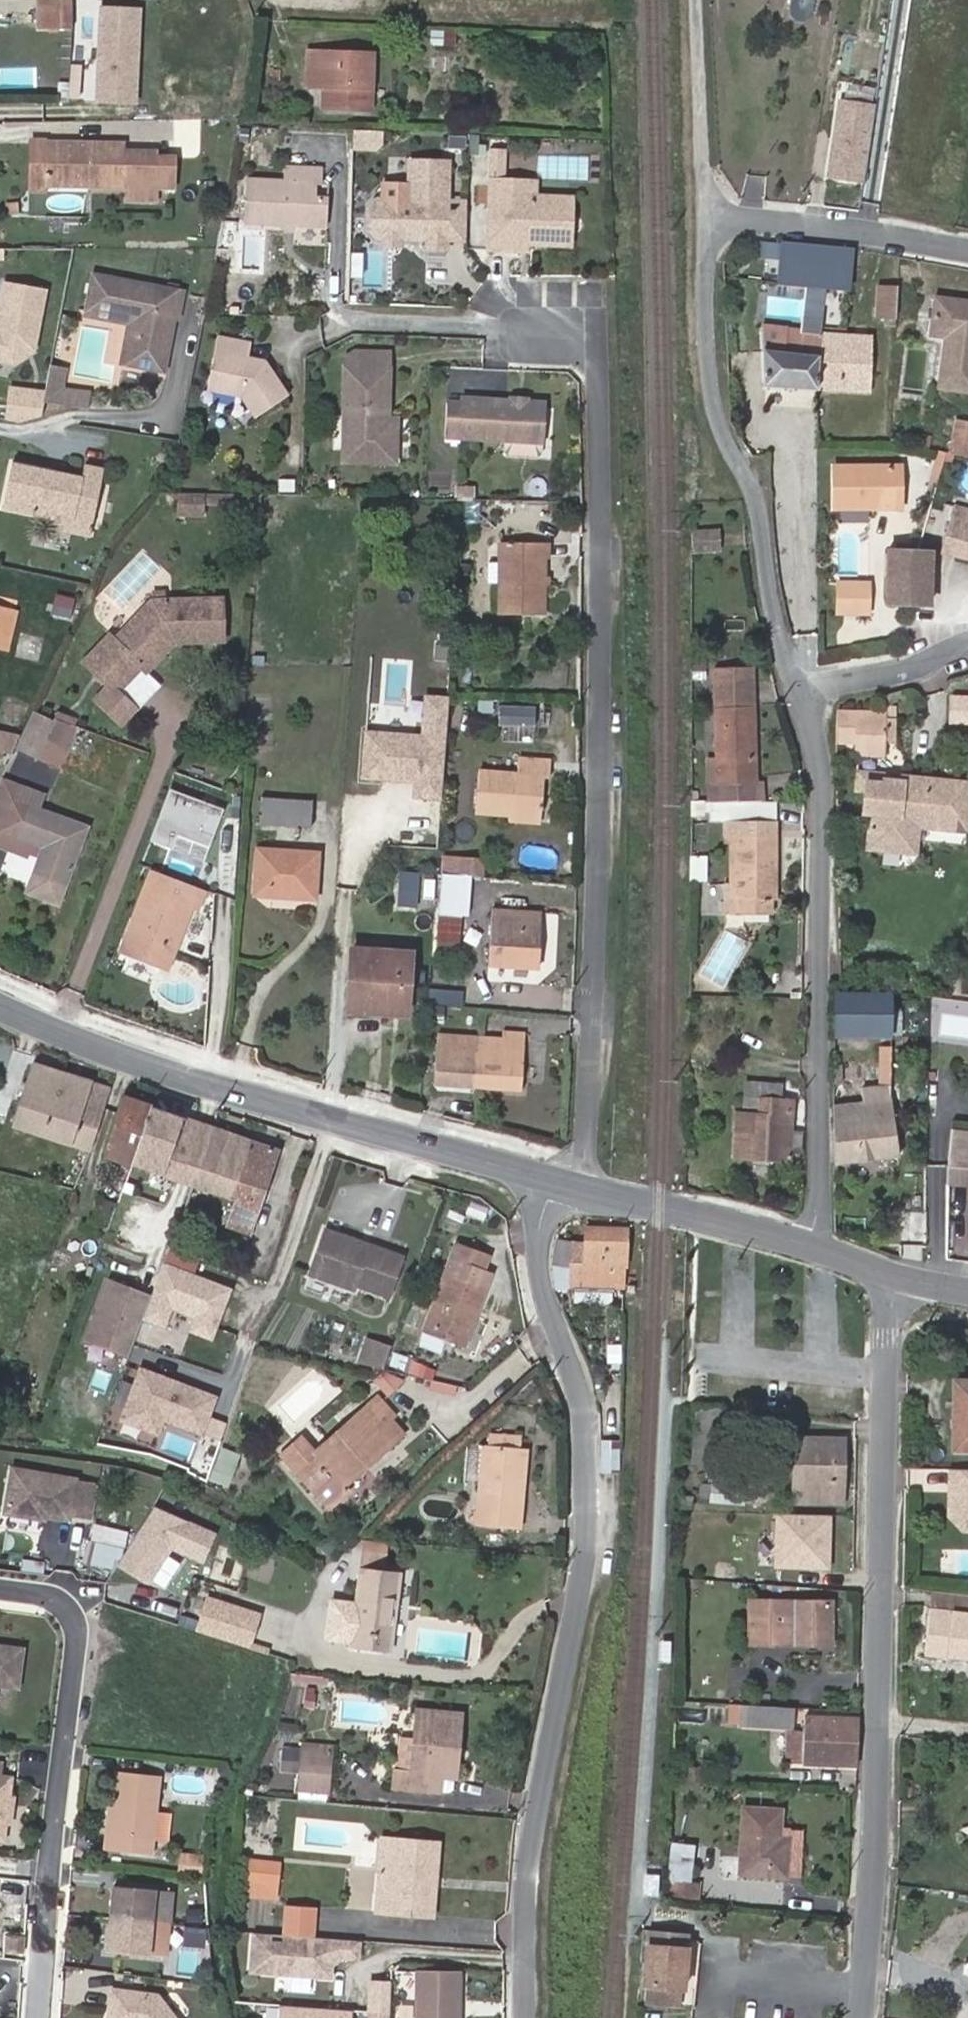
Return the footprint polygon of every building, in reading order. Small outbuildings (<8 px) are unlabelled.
[(70,26),(70,0),(41,0),(42,27),(70,26)] [(137,105),(143,5),(99,2),(93,102),(137,105)] [(431,45),(458,46),(458,32),(432,31),(431,45)] [(305,86),(324,87),(323,107),(370,109),(373,53),(308,50),(305,86)] [(834,98),(829,179),(868,181),(873,100),(834,98)] [(352,130),(351,147),(372,148),(379,141),(379,131),(352,130)] [(47,190),(48,184),(49,142),(31,141),(29,190),(47,190)] [(49,142),(48,184),(129,187),(129,198),(157,199),(158,187),(159,156),(159,151),(126,150),(126,143),(49,142)] [(159,156),(158,187),(174,187),(175,156),(159,156)] [(401,237),(407,237),(412,233),(412,231),(427,231),(427,237),(426,247),(446,248),(447,237),(447,200),(448,160),(410,160),(410,183),(383,183),(383,198),(377,197),(371,203),(370,229),(378,236),(384,237),(401,237)] [(279,226),(296,226),(326,227),(326,199),(315,199),(315,186),(321,186),(321,170),(284,168),(284,184),(244,183),(243,226),(279,226)] [(487,249),(514,250),(514,242),(529,242),(571,243),(572,195),(535,194),(535,178),(490,177),(487,249)] [(84,195),(47,192),(46,210),(83,212),(84,195)] [(447,200),(447,237),(463,237),(464,200),(447,200)] [(529,242),(514,242),(514,250),(529,250),(529,242)] [(780,281),(850,289),(854,249),(784,242),(780,281)] [(177,321),(183,292),(93,273),(85,310),(122,317),(124,308),(146,312),(141,334),(131,332),(125,364),(161,372),(172,320),(177,321)] [(38,363),(46,285),(0,281),(0,360),(38,363)] [(880,286),(877,315),(897,316),(899,287),(880,286)] [(941,384),(967,388),(967,301),(936,297),(932,334),(947,336),(941,384)] [(141,334),(146,312),(124,308),(122,317),(131,332),(141,334)] [(762,326),(765,384),(817,388),(821,332),(762,326)] [(869,391),(873,337),(821,332),(817,388),(869,391)] [(217,340),(206,391),(240,397),(256,420),(287,399),(263,363),(247,360),(249,346),(217,340)] [(356,354),(346,361),(342,464),(394,465),(396,421),(388,420),(381,420),(381,410),(388,410),(390,355),(356,354)] [(71,406),(75,388),(64,386),(68,366),(51,363),(43,400),(71,406)] [(512,402),(462,400),(462,405),(461,440),(504,441),(504,457),(540,457),(542,454),(543,404),(526,403),(512,402)] [(446,439),(461,440),(462,405),(446,404),(446,439)] [(967,455),(967,421),(956,419),(950,451),(967,455)] [(57,512),(93,519),(103,468),(84,464),(82,475),(11,462),(3,507),(56,517),(57,512)] [(900,508),(901,465),(834,465),(835,508),(900,508)] [(202,512),(202,505),(203,495),(176,494),(176,512),(202,512)] [(203,495),(202,505),(261,506),(262,496),(203,495)] [(952,505),(940,550),(967,557),(967,509),(952,505)] [(93,519),(57,512),(56,517),(54,528),(90,535),(93,519)] [(691,530),(691,547),(715,547),(715,531),(691,530)] [(543,559),(543,542),(499,542),(498,614),(543,614),(543,585),(543,576),(543,559)] [(888,551),(886,603),(930,604),(931,551),(917,551),(888,551)] [(868,581),(837,582),(837,611),(868,612),(868,581)] [(117,691),(140,667),(141,667),(136,662),(160,635),(172,635),(172,641),(174,641),(220,641),(221,600),(163,599),(163,591),(153,591),(153,600),(151,600),(114,639),(109,634),(83,661),(107,685),(115,692),(117,691)] [(72,620),(75,596),(55,593),(51,617),(72,620)] [(7,648),(16,613),(0,608),(0,646),(7,648)] [(439,668),(441,632),(411,630),(409,666),(439,668)] [(145,672),(174,641),(172,641),(172,635),(160,635),(136,662),(141,667),(140,667),(145,672)] [(134,708),(157,684),(145,672),(140,667),(117,691),(134,708)] [(756,781),(756,676),(737,676),(737,668),(719,668),(720,757),(720,780),(756,781)] [(756,668),(737,668),(737,676),(756,676),(756,668)] [(134,708),(117,691),(115,692),(107,685),(94,699),(120,723),(134,708)] [(855,741),(884,742),(885,711),(838,710),(838,741),(855,741)] [(17,748),(59,767),(68,749),(60,746),(57,752),(42,745),(54,722),(35,713),(17,748)] [(79,727),(56,718),(54,722),(42,745),(57,752),(60,746),(68,749),(79,727)] [(4,750),(10,732),(0,729),(0,757),(2,758),(4,750)] [(12,752),(21,734),(10,732),(4,750),(12,752)] [(855,755),(884,756),(884,742),(855,741),(855,755)] [(720,780),(720,757),(710,757),(709,799),(728,799),(763,799),(764,781),(756,781),(720,780)] [(475,813),(509,815),(541,817),(542,776),(549,776),(550,761),(516,759),(516,773),(478,771),(475,813)] [(885,777),(886,773),(859,770),(856,788),(865,789),(866,781),(884,783),(885,777)] [(913,826),(916,826),(967,831),(967,818),(967,781),(903,776),(902,779),(885,777),(884,783),(866,781),(865,789),(863,812),(870,813),(867,847),(901,851),(910,843),(913,826)] [(46,844),(2,828),(14,798),(38,807),(43,793),(2,779),(0,786),(0,846),(27,856),(28,853),(41,857),(46,844)] [(215,817),(216,794),(202,794),(201,816),(215,817)] [(2,828),(46,844),(41,857),(35,872),(50,877),(42,898),(58,904),(87,826),(38,807),(14,798),(2,828)] [(310,827),(312,801),(261,798),(260,824),(310,827)] [(763,799),(728,799),(728,819),(776,820),(776,799),(763,799)] [(540,823),(541,817),(509,815),(509,821),(540,823)] [(723,911),(771,912),(771,897),(776,898),(776,820),(728,819),(723,819),(723,841),(730,841),(730,882),(723,882),(723,911)] [(901,851),(913,853),(916,826),(913,826),(910,843),(901,851)] [(316,899),(319,853),(257,849),(254,895),(316,899)] [(28,880),(33,858),(6,851),(1,873),(28,880)] [(695,856),(691,878),(704,880),(708,859),(695,856)] [(191,869),(163,857),(157,874),(185,885),(191,869)] [(462,876),(481,878),(482,861),(462,860),(462,876)] [(419,914),(422,868),(395,865),(392,912),(419,914)] [(42,898),(50,877),(35,872),(27,892),(42,898)] [(185,885),(157,874),(151,872),(121,951),(162,968),(174,937),(180,939),(192,905),(197,907),(203,892),(185,885)] [(526,906),(537,906),(537,896),(526,895),(526,906)] [(488,964),(539,967),(542,913),(491,911),(488,964)] [(457,957),(459,918),(441,917),(438,956),(457,957)] [(724,988),(751,943),(725,928),(698,973),(724,988)] [(168,971),(180,939),(174,937),(162,968),(168,971)] [(411,952),(351,948),(347,1012),(371,1013),(371,1001),(408,1002),(411,952)] [(448,981),(448,966),(433,965),(433,981),(448,981)] [(890,1083),(893,994),(836,994),(835,1032),(880,1034),(879,1086),(863,1087),(864,1103),(835,1105),(834,1160),(899,1154),(890,1083)] [(407,1015),(408,1002),(371,1001),(371,1013),(407,1015)] [(435,1082),(521,1089),(525,1033),(503,1031),(502,1039),(438,1034),(435,1082)] [(102,1116),(111,1088),(34,1062),(24,1091),(102,1116)] [(792,1129),(795,1096),(783,1095),(785,1082),(746,1077),(743,1105),(758,1106),(757,1113),(736,1112),(732,1153),(754,1155),(754,1157),(790,1161),(791,1144),(801,1146),(803,1130),(792,1129)] [(91,1149),(102,1116),(24,1091),(13,1124),(91,1149)] [(127,1096),(115,1129),(107,1155),(133,1163),(153,1105),(127,1096)] [(153,1105),(133,1163),(181,1180),(200,1122),(153,1105)] [(200,1122),(181,1180),(193,1184),(213,1126),(200,1122)] [(251,1233),(279,1149),(213,1126),(193,1184),(237,1198),(228,1225),(251,1233)] [(967,1187),(967,1128),(950,1127),(945,1185),(967,1187)] [(173,1182),(167,1204),(122,1191),(106,1248),(165,1264),(187,1186),(173,1182)] [(95,1198),(91,1222),(108,1226),(113,1201),(95,1198)] [(586,1225),(586,1240),(582,1240),(558,1238),(554,1264),(557,1285),(572,1285),(572,1281),(592,1281),(594,1284),(623,1284),(623,1263),(626,1263),(627,1226),(586,1225)] [(390,1292),(403,1253),(326,1227),(311,1271),(355,1286),(357,1281),(390,1292)] [(457,1242),(426,1331),(464,1344),(490,1273),(483,1270),(489,1253),(457,1242)] [(104,1277),(80,1342),(128,1359),(152,1294),(104,1277)] [(186,1303),(179,1323),(199,1329),(205,1310),(186,1303)] [(367,1362),(375,1340),(368,1338),(360,1361),(367,1362)] [(386,1365),(392,1347),(375,1340),(367,1362),(384,1366),(386,1365)] [(389,1367),(410,1372),(414,1357),(392,1352),(389,1367)] [(136,1368),(121,1424),(162,1435),(164,1424),(206,1436),(219,1390),(136,1368)] [(374,1381),(391,1396),(402,1383),(386,1368),(374,1381)] [(427,1381),(426,1391),(455,1394),(456,1383),(427,1381)] [(954,1381),(953,1448),(967,1448),(967,1381),(954,1381)] [(325,1478),(333,1487),(362,1461),(367,1466),(403,1434),(391,1420),(398,1414),(379,1395),(313,1454),(302,1442),(283,1459),(311,1490),(325,1478)] [(283,1459),(302,1442),(298,1438),(279,1455),(283,1459)] [(796,1499),(842,1500),(843,1440),(797,1439),(796,1499)] [(476,1524),(521,1527),(528,1449),(483,1445),(476,1524)] [(603,1452),(607,1469),(621,1466),(617,1449),(603,1452)] [(211,1482),(229,1487),(239,1458),(221,1452),(211,1482)] [(337,1492),(367,1466),(362,1461),(333,1487),(325,1478),(311,1490),(324,1504),(337,1492)] [(967,1522),(956,1512),(956,1467),(950,1467),(949,1515),(963,1529),(967,1529),(967,1522)] [(967,1522),(967,1468),(956,1467),(956,1512),(967,1522)] [(74,1517),(92,1521),(99,1481),(16,1470),(8,1515),(31,1518),(37,1513),(48,1515),(72,1519),(74,1517)] [(741,1503),(742,1499),(753,1500),(753,1490),(743,1489),(744,1475),(714,1474),(714,1476),(703,1476),(702,1497),(711,1497),(711,1501),(741,1503)] [(202,1560),(213,1533),(151,1507),(124,1569),(151,1580),(166,1545),(202,1560)] [(82,1562),(118,1570),(123,1547),(87,1539),(82,1562)] [(352,1639),(352,1646),(391,1650),(400,1570),(384,1568),(386,1553),(363,1550),(356,1604),(339,1602),(338,1609),(331,1608),(328,1636),(352,1639)] [(931,1607),(967,1612),(967,1595),(933,1591),(931,1607)] [(244,1646),(246,1640),(254,1612),(202,1595),(192,1628),(244,1646)] [(751,1640),(796,1641),(829,1642),(830,1602),(752,1600),(751,1640)] [(967,1658),(967,1612),(931,1607),(925,1653),(967,1658)] [(264,1646),(246,1640),(244,1646),(263,1652),(264,1646)] [(829,1652),(829,1642),(796,1641),(796,1651),(829,1652)] [(19,1685),(23,1648),(0,1645),(0,1682),(19,1685)] [(742,1704),(740,1726),(788,1730),(789,1706),(742,1704)] [(456,1789),(457,1775),(451,1774),(453,1743),(460,1744),(462,1713),(418,1709),(415,1741),(401,1740),(398,1786),(453,1791),(456,1789)] [(808,1715),(806,1731),(788,1730),(786,1761),(857,1764),(858,1717),(808,1715)] [(453,1743),(451,1774),(457,1775),(460,1744),(453,1743)] [(300,1788),(327,1791),(331,1746),(303,1744),(300,1788)] [(112,1833),(106,1832),(103,1848),(148,1855),(159,1778),(121,1773),(116,1807),(112,1833)] [(2,1776),(0,1776),(0,1838),(6,1839),(8,1823),(12,1796),(14,1778),(2,1776)] [(15,1824),(18,1798),(12,1796),(8,1823),(15,1824)] [(116,1807),(110,1806),(106,1832),(112,1833),(116,1807)] [(782,1809),(743,1807),(740,1872),(785,1874),(787,1838),(780,1838),(782,1809)] [(382,1838),(380,1872),(394,1873),(391,1911),(425,1914),(428,1876),(435,1877),(438,1842),(382,1838)] [(250,1858),(248,1882),(271,1884),(273,1860),(250,1858)] [(193,1878),(212,1881),(215,1860),(196,1859),(193,1878)] [(280,1861),(273,1860),(271,1884),(277,1885),(278,1885),(280,1861)] [(377,1910),(391,1911),(394,1873),(380,1872),(377,1910)] [(662,1874),(646,1873),(645,1893),(661,1894),(662,1874)] [(435,1877),(428,1876),(425,1914),(433,1914),(435,1877)] [(271,1884),(248,1882),(248,1895),(276,1899),(277,1885),(271,1884)] [(151,1888),(110,1887),(109,1920),(149,1922),(151,1888)] [(319,1907),(289,1904),(286,1935),(317,1937),(319,1907)] [(108,1952),(147,1954),(149,1922),(109,1920),(108,1952)] [(204,1951),(205,1927),(172,1926),(171,1950),(204,1951)] [(681,1988),(685,1988),(688,1932),(649,1929),(645,1985),(649,1985),(681,1988)] [(22,1953),(23,1936),(7,1935),(6,1952),(22,1953)] [(459,1973),(419,1972),(418,2017),(458,2017),(459,1973)] [(680,2004),(681,1988),(649,1985),(648,2002),(680,2004)] [(157,1995),(112,1989),(109,2017),(174,2017),(157,1995)] [(268,2017),(296,2017),(297,2002),(269,2001),(268,2017)] [(297,2002),(296,2017),(307,2017),(308,2002),(297,2002)]
